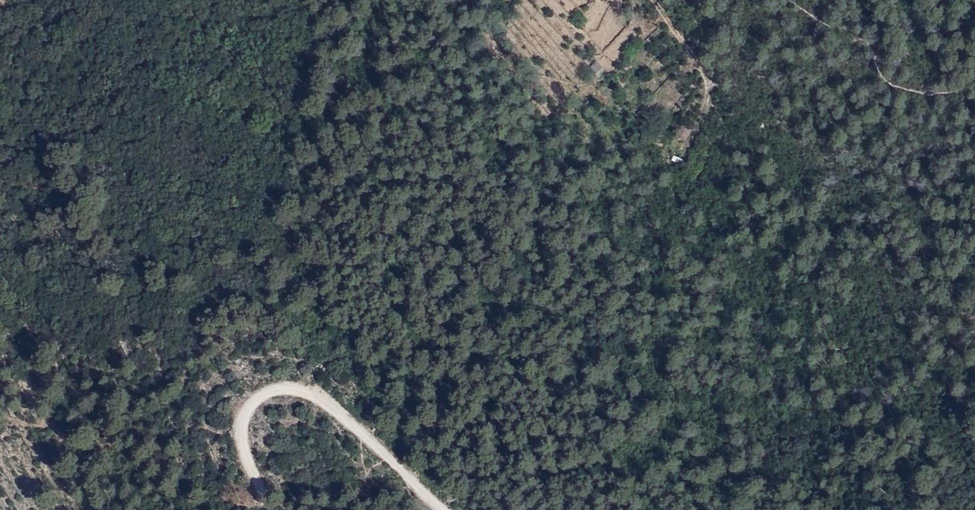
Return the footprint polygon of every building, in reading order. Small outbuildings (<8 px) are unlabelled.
[(594,75),(584,63),(576,71),(587,82),(594,75)] [(691,128),(680,123),(673,136),(684,142),(691,128)]
